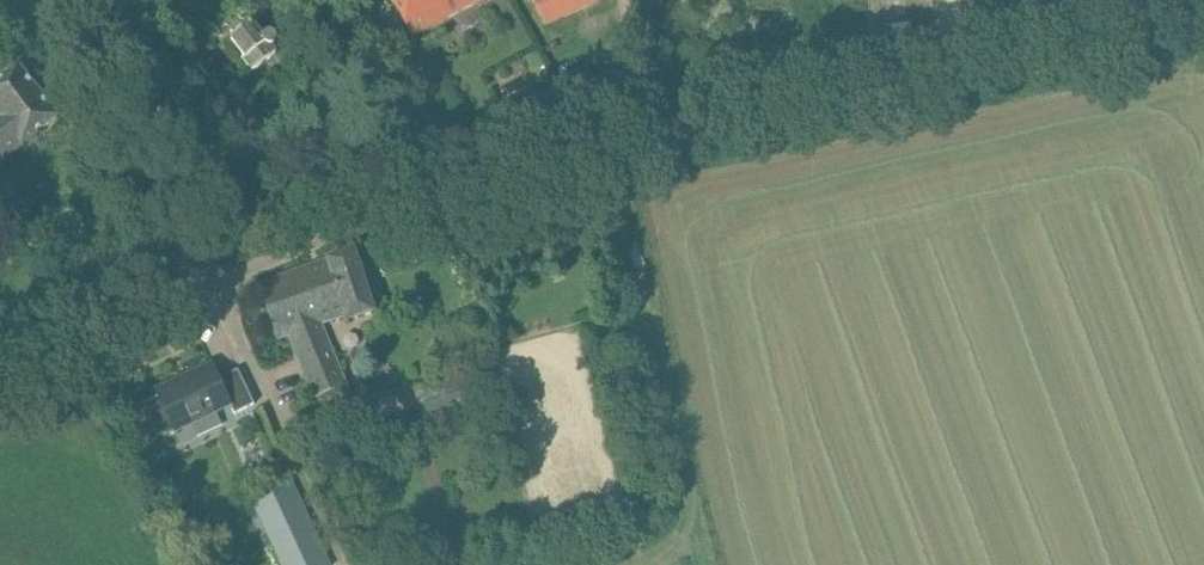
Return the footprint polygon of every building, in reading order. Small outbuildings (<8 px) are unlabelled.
[(413,38),(482,0),(392,0),(413,38)] [(545,26),(602,0),(533,0),(545,26)] [(278,52),(274,48),(280,44),(281,41),(282,38),(281,35),(263,15),(232,40),(247,58),(245,60),(254,71),(256,69),(256,70),(276,55),(275,54),(278,52)] [(42,96),(19,66),(0,81),(0,115),(7,123),(42,96)] [(44,98),(42,96),(7,123),(0,115),(0,162),(58,117),(44,98)] [(354,250),(259,284),(279,339),(293,334),(311,385),(309,386),(315,400),(349,387),(325,322),(344,315),(347,324),(378,313),(354,250)] [(144,405),(145,405),(158,432),(167,434),(230,404),(235,414),(255,405),(239,370),(219,379),(213,366),(191,377),(192,381),(143,404),(144,405)] [(414,389),(426,427),(501,404),(489,366),(414,389)] [(252,499),(282,564),(332,564),(329,558),(323,545),(292,479),(252,499)]
